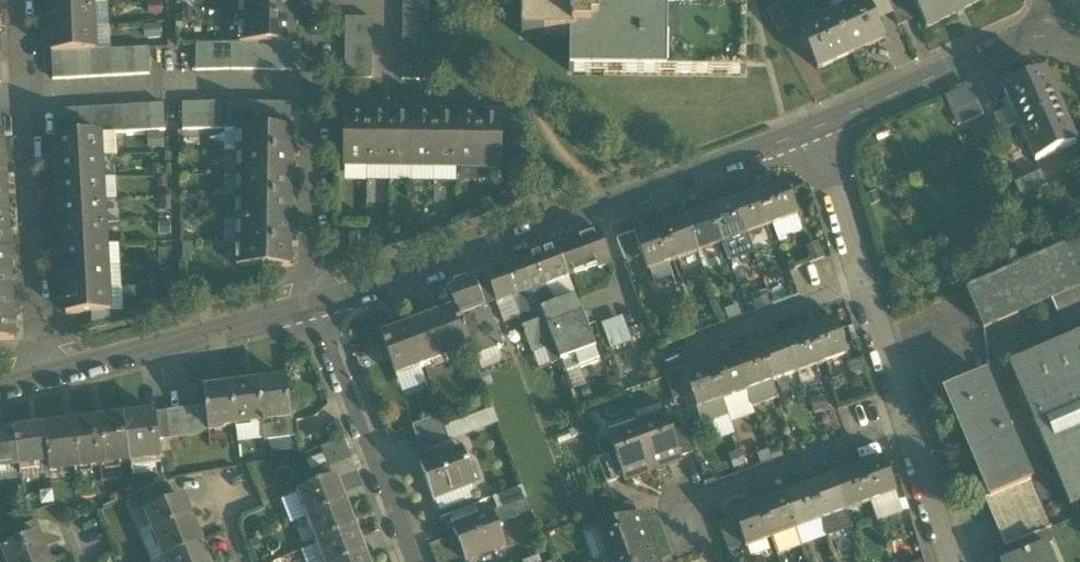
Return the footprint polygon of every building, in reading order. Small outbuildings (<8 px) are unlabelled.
[(293,0),(241,0),(240,20),(293,21),(293,0)] [(746,75),(746,14),(584,12),(584,0),(523,0),(522,37),(571,38),(570,73),(746,75)] [(849,8),(846,0),(827,0),(833,15),(849,8)] [(833,15),(851,55),(885,40),(877,23),(867,0),(849,8),(833,15)] [(877,23),(893,15),(887,0),(867,0),(877,23)] [(893,15),(898,26),(919,16),(911,0),(887,0),(893,15)] [(926,30),(987,0),(911,0),(919,16),(926,30)] [(49,8),(50,30),(94,28),(93,5),(49,8)] [(109,5),(107,5),(93,5),(94,28),(110,27),(109,5)] [(767,11),(779,34),(791,28),(778,5),(767,11)] [(403,8),(403,20),(429,20),(429,8),(403,8)] [(817,70),(851,55),(833,15),(800,30),(817,70)] [(346,19),(346,30),(372,31),(372,19),(346,18),(346,19)] [(293,44),(293,21),(240,20),(240,43),(245,44),(257,44),(269,44),(280,44),(293,44)] [(403,20),(403,32),(429,32),(429,20),(403,20)] [(160,25),(144,26),(145,40),(161,38),(160,25)] [(111,51),(110,27),(94,28),(95,51),(100,51),(111,51)] [(95,51),(94,28),(50,30),(52,54),(64,53),(76,52),(88,52),(95,51)] [(346,30),(345,42),(372,43),(372,31),(346,30)] [(403,32),(403,43),(429,44),(429,32),(403,32)] [(345,42),(345,54),(372,55),(372,43),(345,42)] [(240,43),(233,44),(233,70),(245,70),(245,44),(240,43)] [(403,43),(403,55),(429,56),(429,44),(403,43)] [(197,71),(209,71),(209,44),(197,45),(196,71),(197,71)] [(210,44),(209,44),(209,71),(221,71),(221,44),(210,44)] [(233,44),(221,44),(221,71),(233,70),(233,44)] [(257,44),(245,44),(245,70),(256,70),(257,44)] [(269,44),(257,44),(256,70),(268,71),(269,44)] [(280,44),(269,44),(268,71),(280,71),(280,44)] [(293,44),(280,44),(280,71),(292,71),(293,44)] [(149,49),(136,50),(138,76),(150,75),(149,49)] [(124,50),(112,51),(114,77),(126,76),(124,50)] [(136,50),(124,50),(126,76),(138,76),(136,50)] [(95,51),(88,52),(90,78),(102,78),(100,51),(95,51)] [(111,51),(100,51),(102,78),(114,77),(112,51),(111,51)] [(76,52),(64,53),(66,80),(78,79),(76,52)] [(88,52),(76,52),(78,79),(90,78),(88,52)] [(53,80),(66,80),(64,53),(52,54),(53,80)] [(345,54),(345,66),(372,67),(372,55),(345,54)] [(403,55),(402,67),(429,68),(429,56),(403,55)] [(371,79),(372,67),(345,66),(345,79),(371,79)] [(429,80),(429,68),(402,67),(402,80),(428,80),(429,80)] [(1013,107),(1021,126),(1061,108),(1046,72),(1005,90),(1013,107)] [(951,113),(978,102),(971,86),(944,97),(951,113)] [(951,113),(957,127),(984,116),(978,102),(951,113)] [(208,130),(220,130),(220,103),(208,104),(208,130)] [(225,129),(231,129),(232,103),(220,103),(220,130),(225,129)] [(239,129),(243,129),(244,103),(232,103),(231,129),(239,129)] [(243,129),(255,129),(256,103),(244,103),(243,129)] [(255,129),(267,129),(268,103),(256,103),(255,129)] [(267,129),(279,129),(280,103),(268,103),(267,129)] [(292,104),(280,103),(279,129),(291,130),(292,104)] [(183,130),(196,130),(196,104),(183,104),(183,130)] [(196,130),(208,130),(208,104),(196,104),(196,130)] [(165,105),(152,106),(153,132),(164,131),(166,131),(165,105)] [(129,133),(141,133),(140,106),(128,107),(129,133)] [(148,132),(153,132),(152,106),(140,106),(141,133),(148,132)] [(117,134),(129,133),(128,107),(116,108),(117,134)] [(1021,126),(1013,107),(993,116),(1001,134),(1021,126)] [(100,135),(105,135),(104,108),(91,109),(93,135),(100,135)] [(116,134),(117,134),(116,108),(104,108),(105,135),(116,134)] [(1077,143),(1061,108),(1021,126),(1036,161),(1077,143)] [(81,136),(93,135),(91,109),(79,110),(81,136)] [(56,137),(69,136),(67,110),(55,111),(56,137)] [(69,136),(81,136),(79,110),(67,110),(69,136)] [(344,167),(367,167),(368,115),(344,114),(344,167)] [(390,115),(368,115),(367,167),(389,168),(390,115)] [(412,115),(390,115),(389,168),(411,168),(412,115)] [(434,116),(412,115),(411,168),(434,168),(434,116)] [(457,116),(434,116),(434,168),(456,169),(457,116)] [(479,116),(457,116),(456,169),(478,169),(479,116)] [(502,117),(479,116),(478,169),(502,169),(502,117)] [(231,129),(225,129),(225,152),(238,152),(239,129),(231,129)] [(239,129),(238,152),(291,153),(291,130),(279,129),(267,129),(255,129),(243,129),(239,129)] [(153,132),(148,132),(149,150),(165,149),(164,131),(153,132)] [(102,157),(115,157),(118,157),(116,134),(105,135),(100,135),(102,157)] [(56,137),(58,160),(102,157),(100,135),(93,135),(81,136),(69,136),(56,137)] [(238,152),(238,175),(291,176),(291,153),(238,152)] [(58,160),(59,182),(103,180),(102,157),(58,160)] [(103,180),(116,179),(115,157),(102,157),(103,180)] [(389,181),(389,168),(367,167),(367,181),(389,181)] [(389,168),(389,181),(411,181),(411,168),(389,168)] [(411,168),(411,181),(434,182),(434,168),(411,168)] [(434,168),(434,182),(456,182),(456,169),(434,168)] [(456,169),(456,182),(478,182),(478,169),(456,169)] [(1015,184),(1022,198),(1048,186),(1041,172),(1015,184)] [(238,197),(238,175),(224,175),(224,197),(238,197)] [(238,175),(238,197),(291,198),(291,176),(238,175)] [(104,202),(118,201),(116,179),(103,180),(104,202)] [(59,182),(60,204),(104,202),(103,180),(59,182)] [(785,183),(759,192),(772,226),(797,217),(785,183)] [(747,235),(772,226),(759,192),(735,201),(747,235)] [(238,197),(237,220),(290,221),(291,198),(238,197)] [(118,201),(104,202),(105,224),(120,223),(119,201),(118,201)] [(723,244),(747,235),(735,201),(710,210),(723,244)] [(60,204),(61,226),(105,224),(104,202),(60,204)] [(7,209),(0,209),(0,231),(9,231),(7,209)] [(698,253),(723,244),(710,210),(685,219),(698,253)] [(797,217),(772,226),(777,241),(802,232),(797,217)] [(673,262),(698,253),(685,219),(661,228),(673,262)] [(223,243),(237,243),(237,220),(224,220),(223,243)] [(237,220),(237,243),(290,244),(290,221),(237,220)] [(61,226),(62,248),(106,246),(105,224),(61,226)] [(648,271),(650,271),(668,264),(673,262),(661,228),(635,237),(642,256),(648,271)] [(9,231),(0,231),(0,253),(10,253),(9,231)] [(600,231),(557,247),(569,277),(598,267),(599,269),(612,264),(600,231)] [(624,257),(625,262),(642,256),(635,237),(634,233),(617,239),(624,257)] [(348,251),(363,251),(363,234),(349,234),(348,251)] [(747,235),(723,244),(729,260),(753,252),(747,235)] [(807,246),(814,264),(826,259),(820,242),(807,246)] [(1051,300),(1079,287),(1079,242),(1019,268),(967,291),(984,329),(1051,300)] [(290,267),(290,244),(237,243),(237,266),(290,267)] [(108,268),(121,267),(120,245),(106,246),(108,268)] [(62,248),(64,270),(108,268),(106,246),(62,248)] [(522,260),(533,290),(545,286),(569,277),(557,247),(522,260)] [(10,253),(0,253),(0,275),(11,275),(10,253)] [(497,304),(512,298),(533,290),(522,260),(486,274),(497,304)] [(672,276),(668,264),(650,271),(654,282),(672,276)] [(109,290),(122,289),(121,267),(108,268),(109,290)] [(64,270),(65,292),(109,290),(108,268),(64,270)] [(11,275),(0,275),(0,297),(12,297),(11,275)] [(549,292),(553,301),(575,294),(569,277),(545,286),(547,290),(549,292)] [(454,308),(458,318),(485,308),(474,278),(447,288),(454,308)] [(533,290),(541,311),(555,305),(553,301),(549,292),(547,290),(545,286),(533,290)] [(1079,304),(1079,287),(1051,300),(1057,314),(1079,304)] [(109,290),(110,313),(123,312),(122,289),(109,290)] [(110,313),(109,290),(65,292),(66,315),(91,314),(110,313)] [(541,311),(533,290),(512,298),(520,318),(541,311)] [(757,312),(773,306),(767,291),(752,297),(757,312)] [(12,297),(0,297),(0,319),(13,319),(12,297)] [(505,325),(520,318),(512,298),(497,304),(505,325)] [(541,311),(548,328),(583,315),(582,313),(580,313),(575,298),(555,305),(541,311)] [(454,308),(406,327),(421,368),(470,349),(458,318),(454,308)] [(486,308),(485,308),(458,318),(470,349),(471,349),(474,358),(476,357),(497,349),(498,350),(500,349),(500,348),(501,347),(486,308)] [(546,348),(554,345),(548,328),(541,311),(520,318),(526,334),(525,334),(525,336),(526,336),(533,353),(546,348)] [(111,324),(110,313),(91,314),(92,329),(111,324)] [(600,362),(583,315),(548,328),(554,345),(561,362),(565,374),(581,369),(600,362)] [(623,317),(601,325),(611,350),(633,342),(623,317)] [(13,319),(0,319),(0,342),(15,341),(13,319)] [(833,322),(809,331),(821,364),(845,356),(833,322)] [(857,342),(852,326),(839,330),(844,346),(857,342)] [(396,378),(421,368),(406,327),(380,337),(396,378)] [(797,373),(821,364),(809,331),(784,340),(797,373)] [(1010,365),(1071,506),(1079,502),(1079,335),(1010,365)] [(772,383),(797,373),(784,340),(760,349),(772,383)] [(554,345),(546,348),(552,365),(561,362),(554,345)] [(546,348),(533,353),(539,369),(552,365),(546,348)] [(503,364),(498,350),(497,349),(476,357),(482,372),(503,364)] [(735,358),(747,392),(772,383),(760,349),(735,358)] [(710,367),(723,401),(747,392),(735,358),(710,367)] [(691,394),(697,410),(718,402),(723,401),(710,367),(686,376),(685,376),(691,394)] [(667,378),(675,400),(691,394),(685,376),(686,376),(683,368),(665,374),(667,378)] [(587,386),(581,369),(565,374),(571,391),(587,386)] [(945,394),(970,452),(1011,434),(986,376),(945,394)] [(258,383),(263,423),(292,419),(286,380),(258,383)] [(236,426),(263,423),(258,383),(231,387),(236,426)] [(778,399),(772,383),(747,392),(754,408),(778,399)] [(209,430),(236,426),(231,387),(204,390),(206,407),(209,430)] [(754,408),(747,392),(723,401),(729,417),(754,408)] [(723,401),(718,402),(724,419),(729,417),(723,401)] [(724,419),(718,402),(697,410),(703,427),(705,426),(724,419)] [(633,415),(638,430),(667,420),(662,405),(633,415)] [(198,408),(202,435),(209,430),(206,407),(198,408)] [(198,408),(183,410),(186,437),(202,435),(198,408)] [(171,439),(186,437),(183,410),(167,412),(171,439)] [(444,430),(448,440),(498,421),(494,411),(445,429),(444,430)] [(160,440),(171,439),(167,412),(157,414),(160,440)] [(157,414),(124,418),(130,461),(162,457),(160,440),(157,414)] [(412,427),(417,440),(444,430),(439,417),(412,427)] [(735,435),(729,417),(724,419),(705,426),(712,444),(735,435)] [(124,418),(94,422),(99,465),(130,461),(124,418)] [(294,438),(292,419),(263,423),(265,440),(266,441),(269,441),(291,438),(294,438)] [(667,420),(638,430),(653,471),(682,461),(680,458),(672,433),(667,420)] [(94,422),(46,428),(50,463),(51,471),(99,465),(94,422)] [(263,423),(236,426),(238,443),(265,440),(263,423)] [(46,428),(15,432),(20,467),(50,463),(46,428)] [(693,454),(685,429),(672,433),(680,458),(693,454)] [(448,440),(444,430),(417,440),(421,451),(448,440)] [(624,481),(653,471),(638,430),(610,440),(614,453),(623,478),(624,481)] [(20,467),(15,432),(0,434),(0,469),(20,467)] [(1031,482),(1011,434),(970,452),(990,498),(991,500),(1020,487),(1031,482)] [(291,438),(269,441),(271,455),(293,452),(291,438)] [(421,466),(433,497),(434,497),(473,482),(475,481),(463,450),(421,466)] [(597,460),(606,484),(623,478),(614,453),(597,460)] [(307,461),(311,471),(327,465),(323,454),(307,461)] [(883,460),(858,469),(871,503),(896,494),(883,460)] [(20,467),(22,480),(52,476),(51,471),(50,463),(20,467)] [(329,466),(305,475),(310,488),(333,479),(329,466)] [(22,480),(20,467),(0,469),(0,483),(22,480)] [(858,469),(834,478),(846,512),(871,503),(858,469)] [(298,493),(309,520),(346,505),(335,478),(333,479),(310,488),(298,493)] [(809,487),(822,521),(846,512),(834,478),(809,487)] [(144,492),(150,505),(174,496),(168,482),(144,492)] [(474,500),(473,482),(434,497),(440,513),(474,500)] [(1040,534),(1047,531),(1052,529),(1031,482),(1020,487),(1040,534)] [(494,498),(499,511),(528,500),(523,487),(494,498)] [(809,487),(784,496),(797,530),(822,521),(809,487)] [(1040,534),(1020,487),(991,500),(990,498),(985,500),(1006,549),(1021,542),(1040,534)] [(144,492),(136,495),(141,509),(150,505),(144,492)] [(896,494),(871,503),(879,523),(903,514),(896,494)] [(760,505),(772,539),(797,530),(784,496),(760,505)] [(147,513),(155,533),(192,518),(183,499),(156,510),(147,513)] [(528,500),(499,511),(503,523),(533,512),(528,500)] [(608,512),(612,523),(637,514),(633,503),(616,509),(608,512)] [(356,530),(346,505),(309,520),(319,545),(356,530)] [(451,515),(455,526),(480,517),(476,505),(451,515)] [(746,549),(772,539),(760,505),(734,515),(735,518),(745,546),(746,549)] [(453,527),(466,560),(505,545),(492,512),(480,517),(455,526),(453,527)] [(852,528),(846,512),(822,521),(828,538),(852,528)] [(599,528),(609,558),(651,543),(640,513),(637,514),(612,523),(599,528)] [(156,534),(166,560),(203,545),(192,518),(155,533),(156,534)] [(719,524),(729,552),(745,546),(735,518),(719,524)] [(14,530),(19,542),(37,535),(42,533),(37,521),(14,530)] [(797,530),(803,547),(828,538),(822,521),(797,530)] [(356,530),(319,545),(326,561),(349,561),(366,555),(356,530)] [(803,547),(797,530),(772,539),(778,556),(803,547)] [(1021,542),(1026,554),(1042,547),(1047,545),(1047,546),(1052,544),(1047,531),(1040,534),(1021,542)] [(166,560),(156,534),(141,540),(151,561),(161,561),(166,560)] [(48,561),(37,535),(19,542),(4,548),(4,549),(0,551),(0,561),(47,561),(48,561)] [(651,543),(609,558),(611,561),(658,561),(651,543)] [(167,561),(210,561),(203,545),(166,560),(167,561)] [(305,561),(326,561),(319,545),(301,552),(305,561)] [(1047,546),(1047,545),(1042,547),(1048,561),(1054,561),(1047,546)] [(1042,547),(1026,554),(1007,561),(1048,561),(1042,547)]
